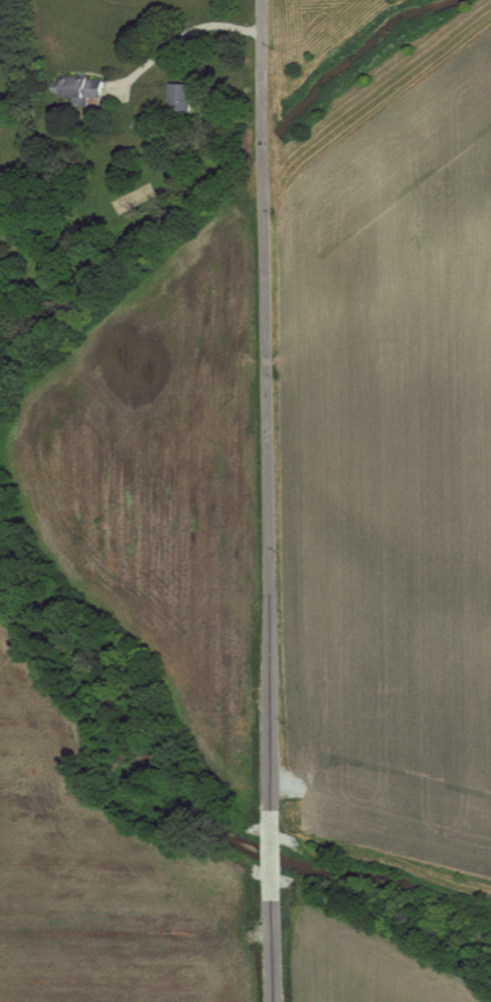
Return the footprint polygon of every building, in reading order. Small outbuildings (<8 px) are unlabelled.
[(90,96),(105,96),(105,76),(54,75),(54,95),(75,95),(75,106),(90,106),(90,96)] [(192,82),(169,82),(169,110),(192,110),(192,82)]
